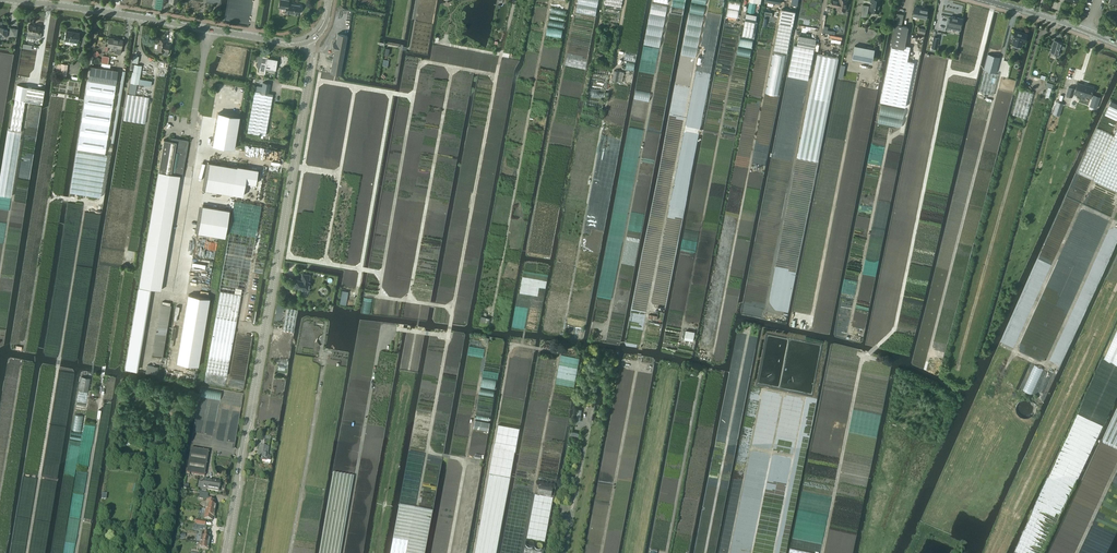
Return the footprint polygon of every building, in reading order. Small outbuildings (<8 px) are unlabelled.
[(284,11),(298,13),(298,11),(299,10),(300,8),(299,7),(299,5),(288,3),(288,0),(279,0),(278,7),(285,8),(284,11)] [(599,0),(578,0),(576,12),(595,16),(599,0)] [(734,0),(730,0),(726,17),(737,19),(741,1),(734,0)] [(760,3),(761,0),(750,0),(747,12),(754,13),(756,2),(760,3)] [(830,5),(837,7),(837,9),(845,11),(847,0),(831,0),(830,5)] [(870,2),(871,2),(870,10),(874,10),(874,12),(879,13),(881,4),(880,4),(881,0),(871,0),(870,2)] [(644,45),(659,48),(667,6),(652,3),(644,45)] [(928,9),(914,7),(913,15),(926,18),(928,9)] [(781,9),(773,50),(788,53),(796,12),(781,9)] [(903,14),(899,13),(897,12),(896,18),(897,19),(896,24),(895,24),(891,45),(904,48),(908,27),(901,25),(903,14)] [(742,36),(752,38),(755,22),(757,15),(746,13),(745,20),(742,36)] [(948,19),(946,27),(960,30),(962,19),(950,16),(950,19),(948,19)] [(27,32),(36,34),(35,37),(40,38),(41,32),(39,32),(39,26),(28,24),(27,32)] [(16,36),(17,28),(10,27),(9,35),(16,36)] [(79,33),(72,32),(72,31),(66,30),(64,40),(77,42),(79,33)] [(1027,34),(1015,30),(1014,35),(1013,34),(1011,38),(1013,39),(1012,44),(1022,46),(1023,42),(1022,42),(1022,41),(1025,42),(1027,34)] [(332,49),(335,49),(330,73),(340,75),(347,35),(337,33),(336,44),(333,43),(332,49)] [(799,36),(797,45),(814,48),(816,39),(799,36)] [(109,37),(107,46),(116,47),(115,52),(120,53),(122,39),(109,37)] [(931,48),(931,50),(935,51),(936,48),(937,49),(939,38),(934,37),(931,48)] [(156,50),(162,51),(162,54),(167,55),(169,45),(168,44),(168,47),(165,46),(166,40),(158,39),(156,50)] [(1050,52),(1059,54),(1062,42),(1054,39),(1050,52)] [(794,44),(788,76),(808,79),(812,62),(814,48),(797,45),(794,44)] [(855,45),(852,58),(872,62),(873,54),(875,54),(876,48),(869,46),(869,48),(855,45)] [(892,47),(880,102),(894,105),(897,105),(905,107),(914,62),(907,61),(909,50),(910,46),(905,45),(904,48),(904,49),(892,47)] [(818,54),(797,157),(818,161),(838,58),(818,54)] [(259,55),(257,66),(260,67),(259,72),(265,73),(265,67),(275,69),(277,60),(267,58),(267,57),(261,56),(259,55)] [(984,70),(979,91),(992,95),(998,74),(995,73),(998,59),(990,57),(987,69),(992,71),(992,72),(984,70)] [(66,77),(68,64),(58,63),(56,76),(66,77)] [(142,66),(134,64),(133,72),(132,72),(129,93),(135,94),(137,84),(151,86),(152,81),(139,79),(142,66)] [(118,70),(90,66),(88,80),(115,84),(118,70)] [(614,71),(612,80),(621,82),(623,72),(614,71)] [(115,84),(88,80),(81,121),(77,149),(105,153),(115,84)] [(256,85),(255,91),(268,93),(270,83),(263,82),(262,87),(256,85)] [(1072,96),(1075,97),(1076,92),(1090,97),(1093,87),(1078,82),(1075,89),(1068,87),(1066,94),(1072,96)] [(44,89),(17,85),(15,99),(25,101),(42,103),(44,89)] [(1013,114),(1026,118),(1033,93),(1020,89),(1013,114)] [(255,91),(248,132),(266,135),(273,94),(268,93),(255,91)] [(634,99),(649,102),(650,93),(635,91),(634,99)] [(127,94),(123,120),(145,123),(149,97),(127,94)] [(1093,95),(1090,106),(1096,108),(1100,97),(1093,95)] [(15,99),(10,128),(8,128),(0,178),(0,195),(11,196),(21,130),(25,101),(15,99)] [(1052,114),(1059,116),(1063,103),(1056,101),(1052,114)] [(1104,114),(1116,120),(1116,118),(1116,109),(1109,105),(1104,114)] [(218,113),(213,145),(234,149),(239,116),(218,113)] [(1077,173),(1095,181),(1116,191),(1116,136),(1114,135),(1114,136),(1098,128),(1077,173)] [(164,139),(147,240),(139,286),(161,290),(168,244),(181,169),(183,170),(188,140),(171,137),(170,140),(164,139)] [(101,197),(107,156),(77,151),(70,192),(101,197)] [(205,189),(232,194),(237,167),(210,162),(210,163),(205,189)] [(237,167),(232,194),(243,196),(245,182),(254,184),(256,170),(237,167)] [(198,232),(198,233),(225,237),(229,210),(202,205),(202,206),(198,232)] [(301,280),(296,279),(295,287),(302,288),(302,289),(308,290),(310,275),(302,274),(301,280)] [(139,287),(125,369),(136,371),(150,289),(139,287)] [(227,375),(241,294),(220,290),(206,372),(227,375)] [(188,295),(177,362),(198,366),(210,298),(188,295)] [(283,308),(281,321),(290,322),(290,318),(294,319),(294,314),(291,314),(292,310),(283,308)] [(481,317),(480,325),(489,327),(490,318),(481,317)] [(1104,358),(1116,364),(1116,329),(1104,358)] [(276,346),(275,350),(284,352),(287,339),(278,338),(277,342),(276,342),(276,345),(276,346)] [(272,373),(270,386),(279,388),(281,375),(285,376),(285,372),(276,371),(276,374),(272,373)] [(79,390),(88,392),(90,379),(81,377),(79,390)] [(266,404),(264,418),(273,419),(275,406),(266,404)] [(1102,440),(1116,447),(1116,408),(1102,439),(1102,440)] [(474,429),(487,432),(489,423),(475,420),(474,429)] [(257,459),(266,461),(266,460),(270,461),(271,456),(270,456),(267,455),(268,448),(259,446),(258,455),(259,455),(258,459),(257,459)] [(191,449),(187,473),(205,476),(209,452),(191,449)] [(333,473),(319,552),(341,552),(354,477),(333,473)] [(204,480),(202,491),(206,491),(206,489),(218,491),(220,481),(215,481),(215,482),(204,480)] [(251,485),(249,494),(262,497),(263,488),(264,482),(259,482),(258,487),(251,485)] [(539,486),(538,494),(552,497),(553,489),(539,486)] [(207,503),(206,509),(215,511),(216,505),(215,505),(215,501),(212,501),(213,498),(209,498),(208,497),(208,494),(200,492),(199,499),(207,500),(206,503),(207,503)] [(390,552),(424,552),(432,512),(399,506),(393,542),(390,552)] [(212,520),(213,516),(214,517),(215,511),(206,509),(205,515),(202,515),(201,519),(212,520)] [(247,525),(246,530),(247,530),(246,534),(255,536),(257,523),(254,522),(255,519),(250,518),(249,521),(248,521),(248,526),(247,525)] [(202,530),(201,537),(200,543),(209,544),(210,538),(209,538),(210,534),(205,533),(205,531),(206,531),(206,527),(200,526),(200,530),(202,530)]
